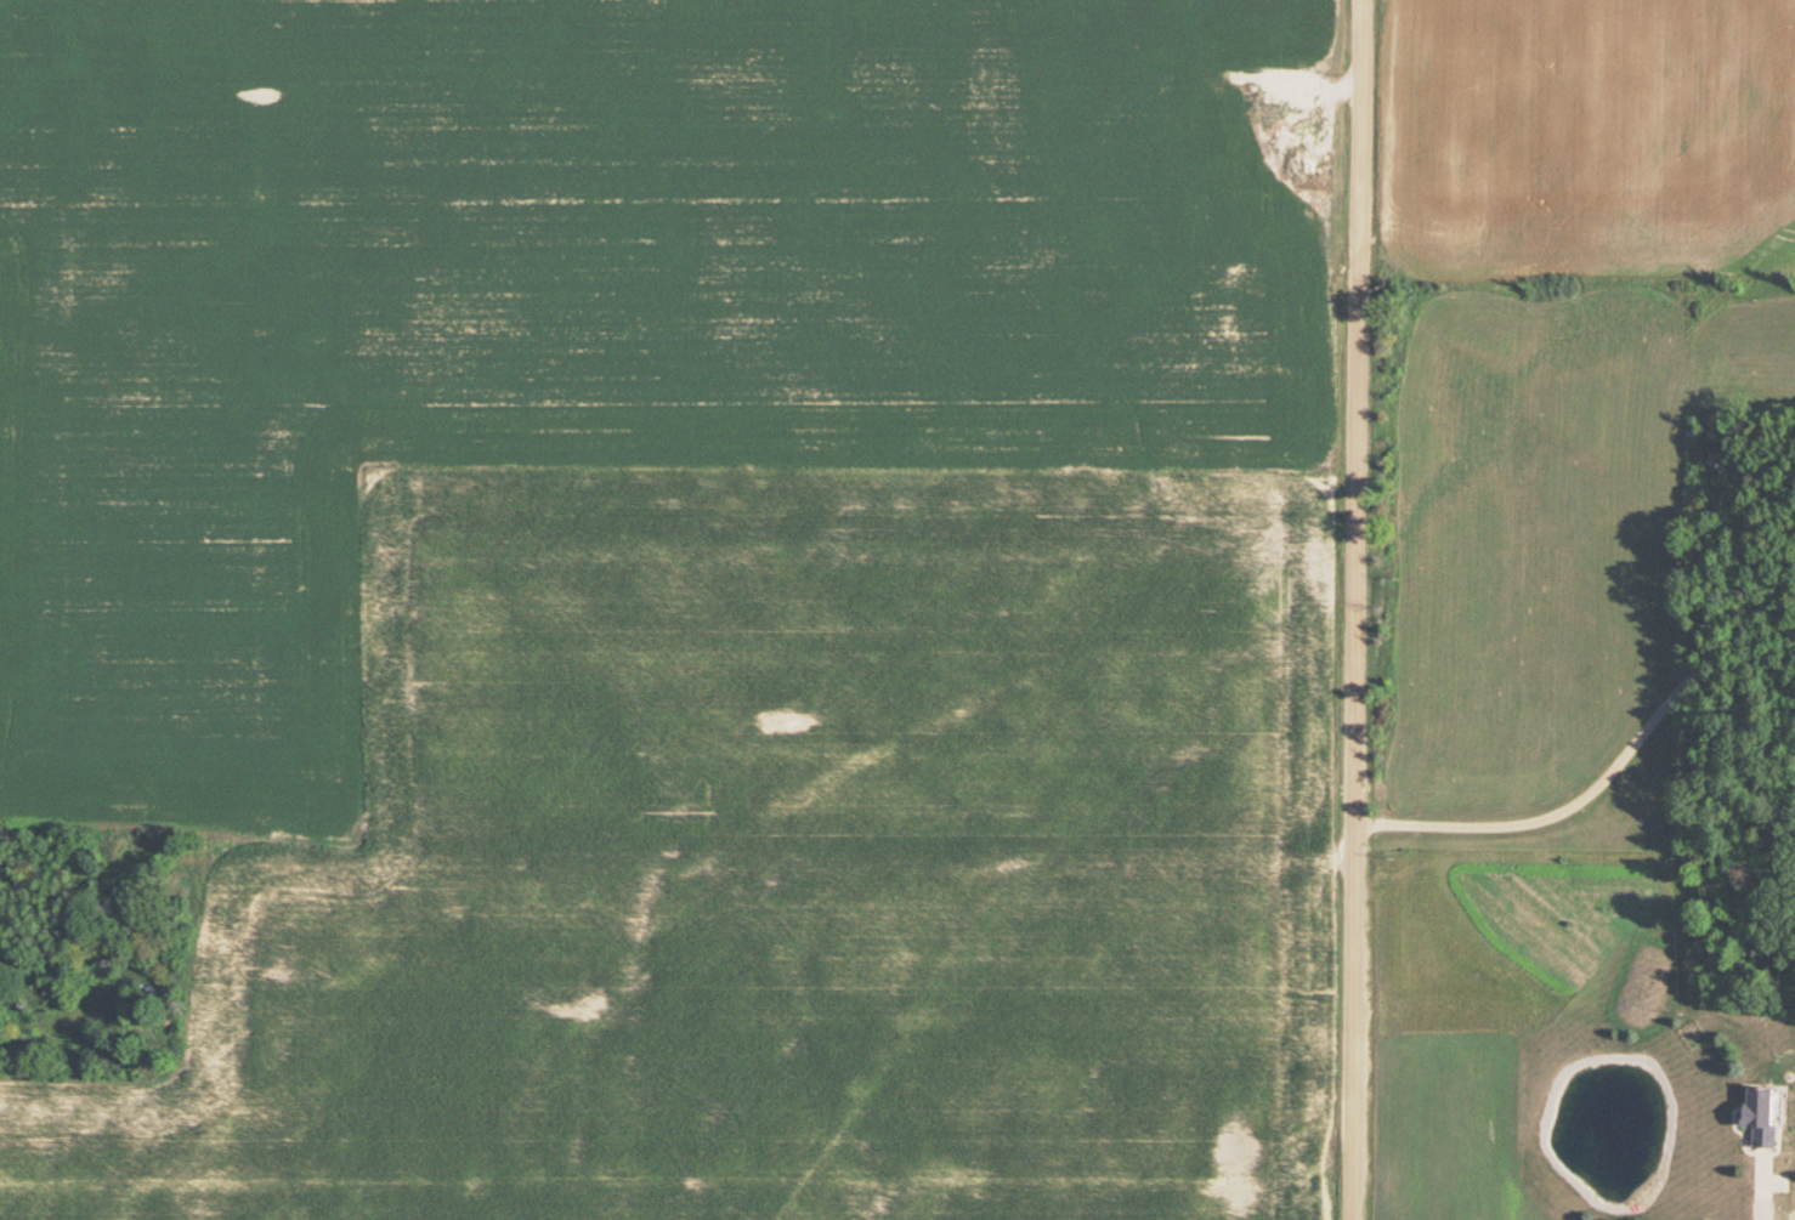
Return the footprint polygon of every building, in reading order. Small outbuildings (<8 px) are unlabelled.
[(1752,1130),(1752,1150),(1774,1150),(1774,1090),(1744,1089),(1744,1129),(1752,1130)]
